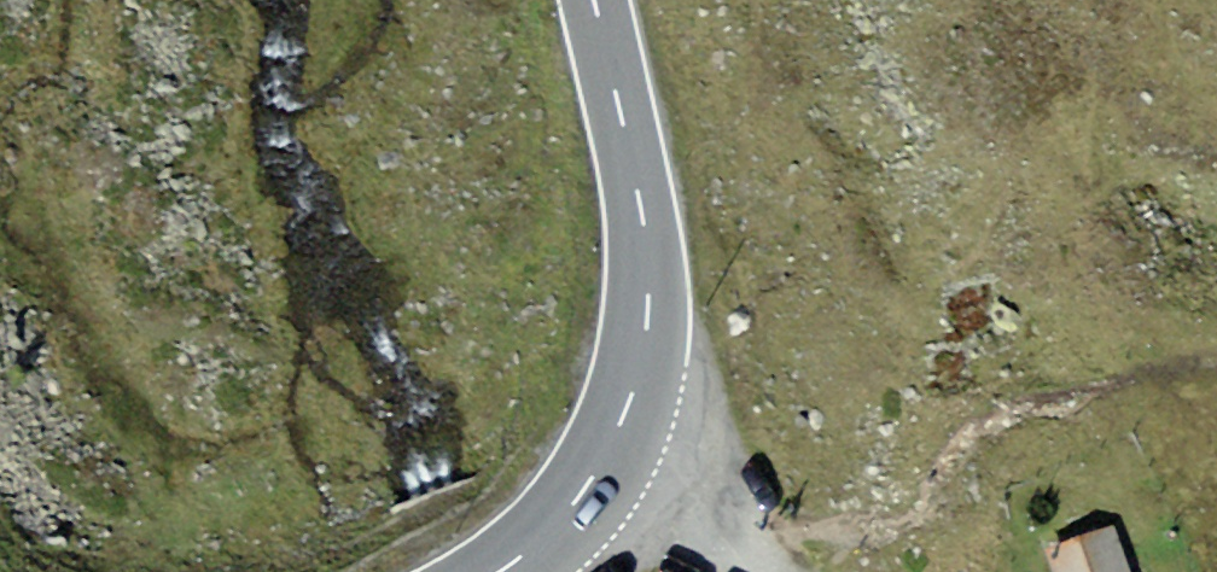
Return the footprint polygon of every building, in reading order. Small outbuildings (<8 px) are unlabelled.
[(1112,526),(1042,553),(1050,571),(1130,571),(1112,526)]
